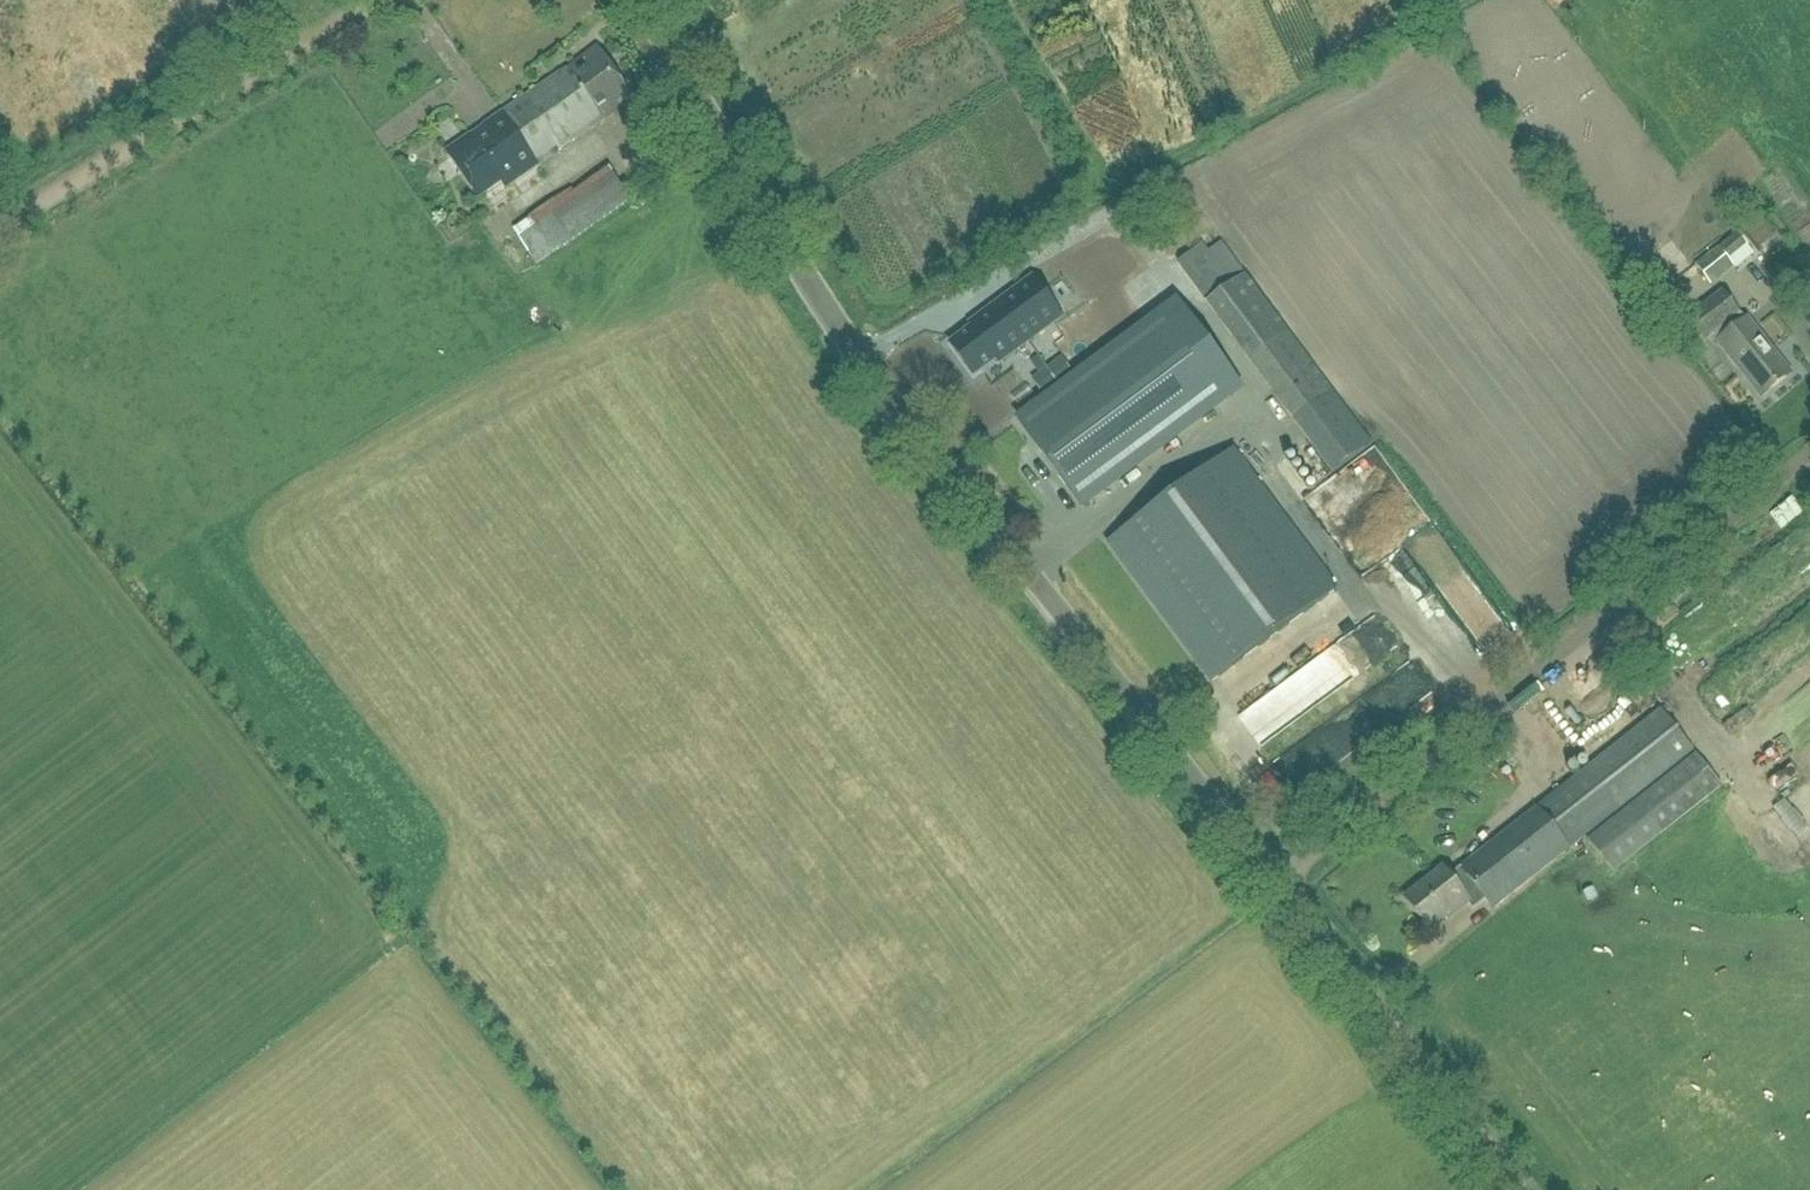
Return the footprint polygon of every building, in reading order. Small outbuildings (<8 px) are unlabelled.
[(503,112),(539,165),(634,100),(597,48),(566,69),(565,68),(503,112)] [(503,112),(447,150),(480,197),(502,181),(507,188),(539,165),(503,112)] [(629,201),(609,168),(574,192),(571,188),(527,217),(530,220),(512,230),(534,266),(629,201)] [(1709,286),(1733,268),(1729,261),(1747,248),(1737,236),(1719,249),(1695,267),(1709,286)] [(1174,252),(1179,259),(1174,263),(1247,360),(1331,475),(1369,447),(1286,332),(1221,243),(1212,250),(1206,242),(1203,244),(1202,243),(1197,246),(1192,240),(1174,252)] [(1170,315),(1193,299),(1170,265),(1147,280),(1170,315)] [(949,348),(973,378),(995,360),(998,364),(1059,315),(1029,278),(968,326),(971,330),(949,348)] [(1744,322),(1722,295),(1688,321),(1705,342),(1712,336),(1717,343),(1717,344),(1760,397),(1784,378),(1766,355),(1771,352),(1746,320),(1744,322)] [(1164,315),(1019,422),(1082,508),(1228,400),(1164,315)] [(1061,359),(1047,369),(1057,382),(1070,372),(1061,359)] [(1043,392),(1057,382),(1047,369),(1033,379),(1043,392)] [(1336,590),(1232,450),(1110,542),(1214,682),(1336,590)] [(1354,616),(1345,603),(1334,611),(1326,601),(1311,612),(1327,635),(1354,616)] [(1493,908),(1568,849),(1616,812),(1692,752),(1659,711),(1583,770),(1535,807),(1460,867),(1462,869),(1451,877),(1444,869),(1406,899),(1429,929),(1454,910),(1456,912),(1470,902),(1468,900),(1479,891),(1493,908)] [(1718,724),(1725,737),(1749,724),(1742,711),(1718,724)] [(1612,873),(1660,835),(1720,787),(1695,756),(1635,804),(1587,841),(1612,873)] [(1767,792),(1790,774),(1783,765),(1760,782),(1767,792)]
